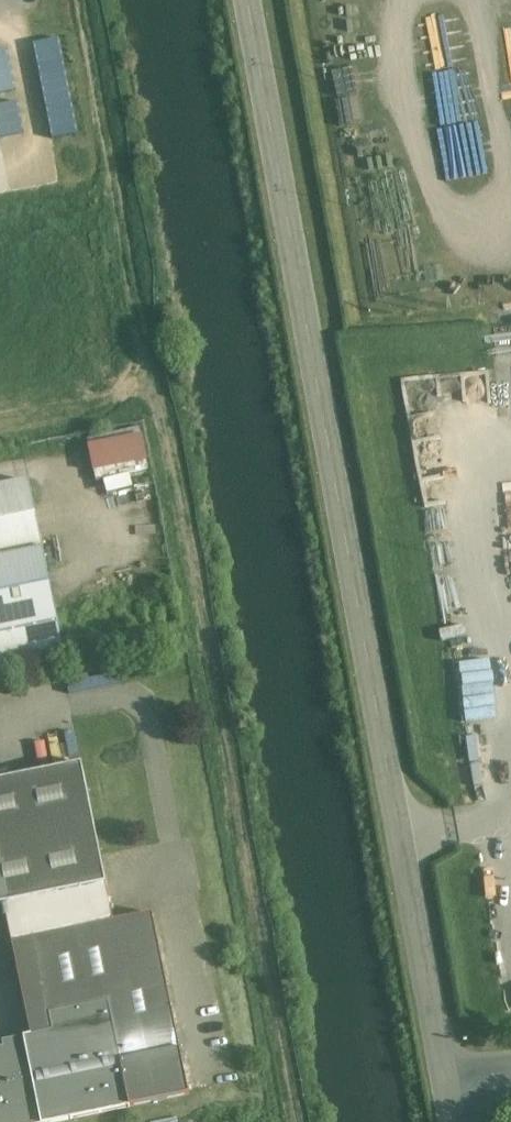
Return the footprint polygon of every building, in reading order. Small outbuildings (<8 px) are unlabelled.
[(89,438),(96,475),(150,464),(142,427),(89,438)] [(0,483),(0,548),(39,540),(27,478),(0,483)] [(64,649),(39,543),(0,552),(0,662),(64,649)] [(83,765),(0,781),(0,905),(106,884),(83,765)] [(34,938),(44,988),(22,992),(31,1036),(3,1042),(5,1052),(0,1053),(0,1121),(58,1121),(190,1095),(153,914),(34,938)]
